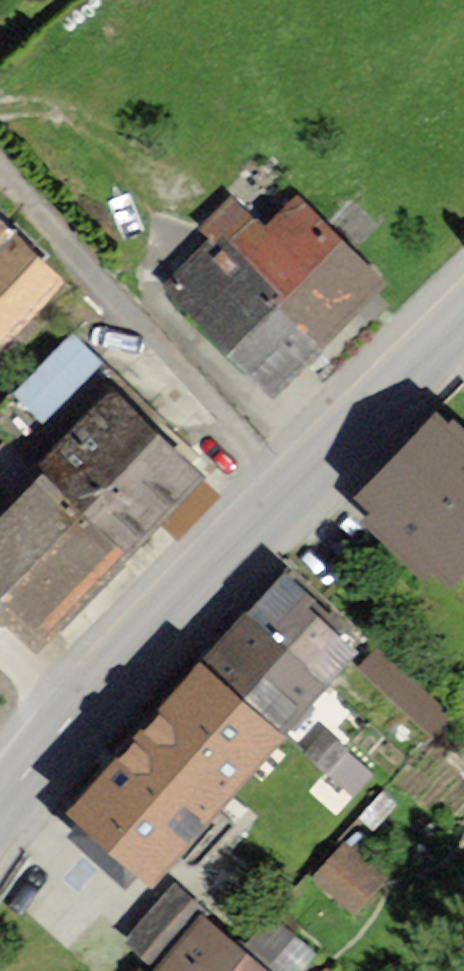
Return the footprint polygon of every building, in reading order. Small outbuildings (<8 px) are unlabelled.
[(297,203),(261,238),(229,205),(210,224),(222,237),(173,283),(272,387),(377,287),(297,203)] [(63,290),(6,239),(0,245),(0,360),(63,290)] [(72,327),(15,385),(44,413),(101,355),(72,327)] [(204,483),(113,399),(46,471),(137,555),(204,483)] [(367,501),(448,576),(463,559),(463,443),(441,422),(367,501)] [(46,471),(0,521),(0,595),(54,644),(137,555),(46,471)] [(356,648),(289,588),(86,812),(153,872),(356,648)] [(394,880),(346,839),(309,882),(357,923),(394,880)] [(204,921),(160,970),(261,970),(204,921)]
